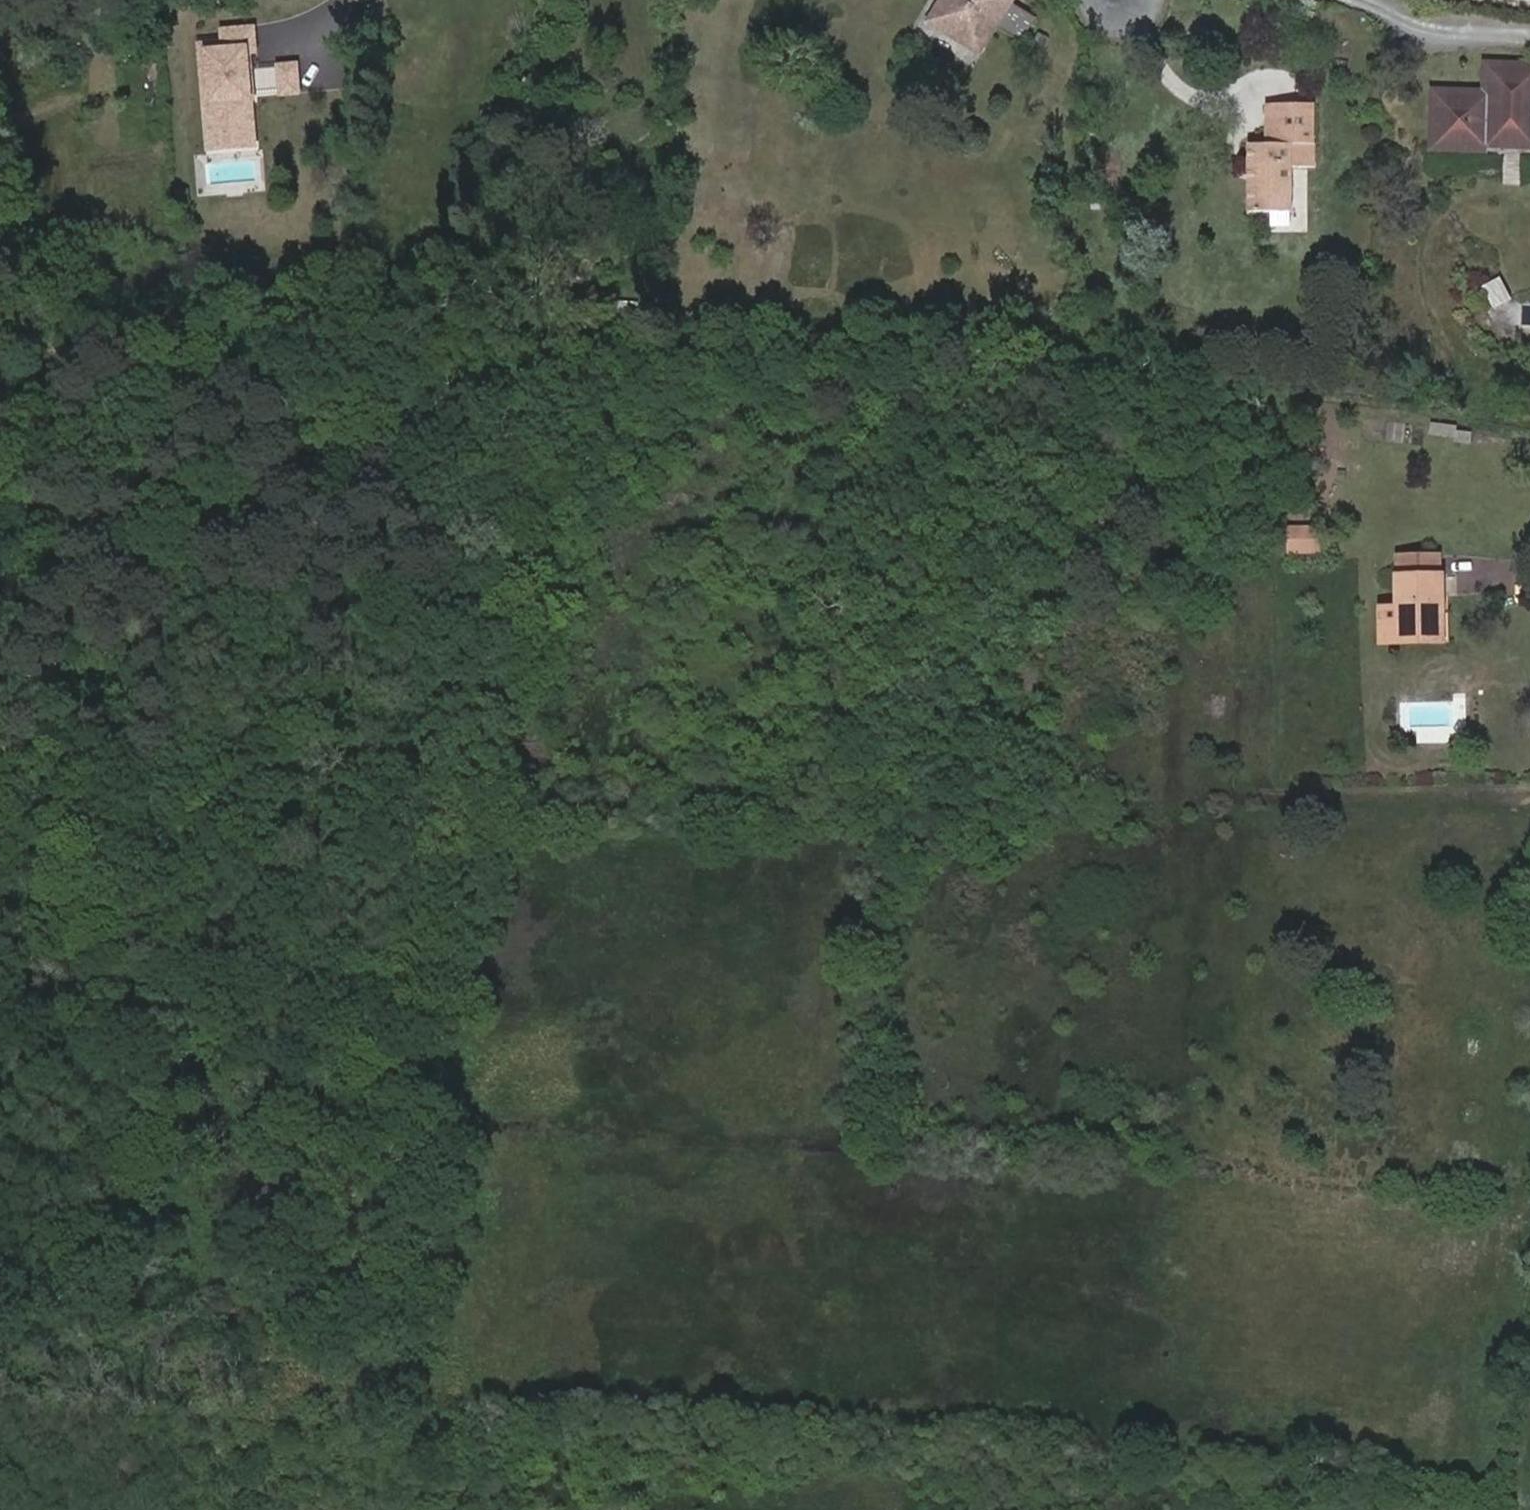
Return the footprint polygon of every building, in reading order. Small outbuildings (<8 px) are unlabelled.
[(1014,0),(949,0),(938,18),(981,46),(997,23),(1022,39),(1037,15),(1014,0)] [(221,42),(198,44),(205,150),(263,147),(255,22),(220,24),(221,42)] [(279,59),(278,92),(302,92),(303,60),(279,59)] [(1486,126),(1529,127),(1529,65),(1487,63),(1486,88),(1486,92),(1435,91),(1433,143),(1486,144),(1486,126)] [(1486,126),(1486,144),(1433,143),(1435,91),(1486,92),(1486,88),(1431,86),(1429,147),(1490,148),(1490,141),(1529,142),(1529,127),(1486,126)] [(1290,211),(1291,166),(1313,166),(1314,104),(1266,103),(1265,143),(1248,143),(1248,170),(1253,170),(1254,170),(1253,181),(1247,181),(1247,211),(1290,211)] [(1290,522),(1288,549),(1319,551),(1320,524),(1290,522)] [(1441,574),(1441,554),(1398,555),(1398,575),(1441,574)] [(1442,635),(1441,574),(1398,575),(1399,636),(1442,635)]
